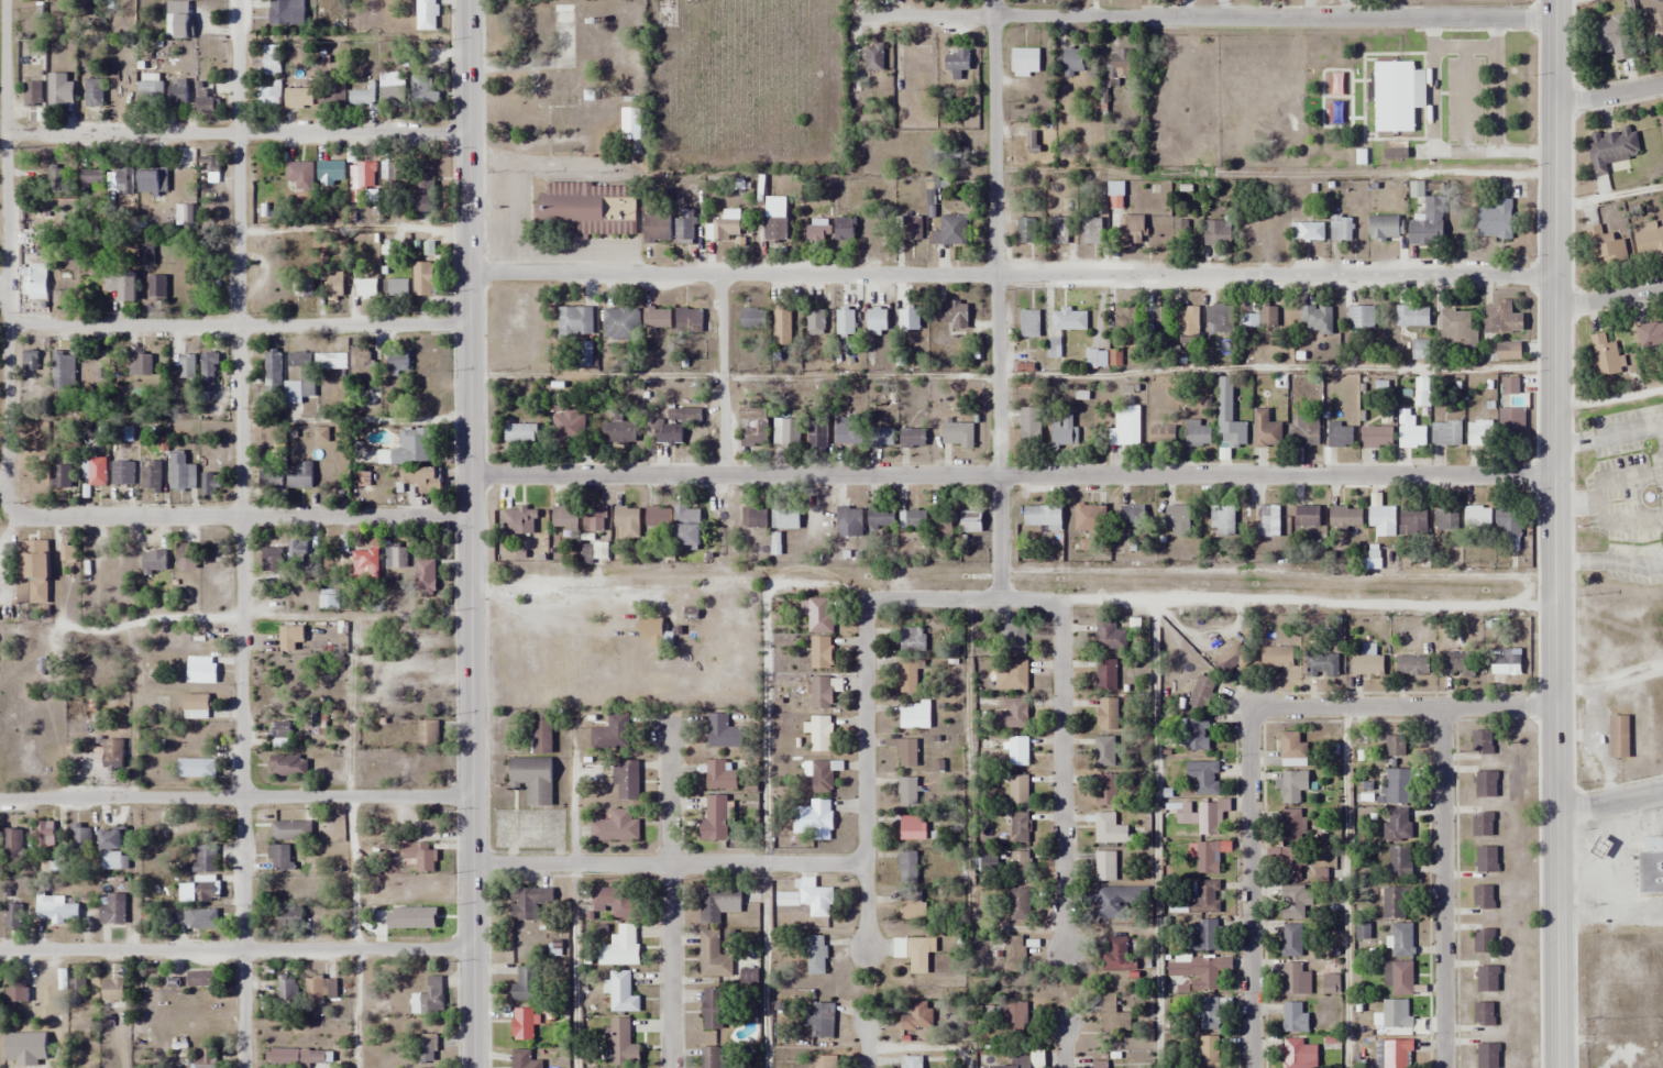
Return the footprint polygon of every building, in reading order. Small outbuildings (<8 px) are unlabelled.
[(416,30),(435,30),(435,0),(416,0),(416,30)] [(195,20),(189,20),(189,1),(167,1),(167,38),(195,38),(195,20)] [(291,1),(269,1),(269,26),(304,26),(304,8),(291,8),(291,1)] [(94,16),(94,2),(82,2),(82,16),(94,16)] [(572,25),(572,6),(553,6),(553,25),(572,25)] [(1652,15),(1658,51),(1662,50),(1662,13),(1652,15)] [(1613,53),(1614,60),(1631,59),(1629,18),(1593,20),(1595,54),(1613,53)] [(883,72),(883,44),(866,44),(866,72),(883,72)] [(263,75),(281,74),(279,46),(261,46),(263,75)] [(1084,50),(1064,50),(1064,75),(1084,75),(1084,50)] [(1038,76),(1038,51),(1011,51),(1011,76),(1038,76)] [(1131,51),(1111,51),(1111,79),(1131,79),(1131,51)] [(970,52),(945,52),(945,71),(970,71),(970,52)] [(1375,132),(1413,132),(1413,62),(1375,62),(1375,132)] [(320,108),(344,108),(344,73),(320,73),(320,108)] [(379,74),(379,103),(403,103),(403,74),(379,74)] [(439,102),(439,88),(432,88),(432,78),(413,78),(413,102),(439,102)] [(102,79),(85,79),(85,107),(102,107),(102,79)] [(169,105),(186,105),(186,80),(169,80),(169,105)] [(42,108),(42,82),(24,82),(24,108),(42,108)] [(163,105),(163,82),(137,82),(137,105),(163,105)] [(312,108),(312,88),(257,89),(257,109),(312,108)] [(206,89),(196,89),(195,116),(218,116),(218,98),(206,98),(206,89)] [(373,105),(373,90),(349,90),(349,105),(373,105)] [(1593,177),(1608,175),(1606,162),(1640,157),(1635,128),(1587,135),(1593,177)] [(1040,132),(1027,132),(1027,154),(1040,154),(1040,132)] [(218,157),(199,157),(199,164),(208,164),(208,173),(218,173),(218,157)] [(323,182),(343,182),(343,162),(323,162),(323,182)] [(374,162),(349,162),(349,189),(374,189),(374,162)] [(387,188),(407,188),(407,162),(387,162),(387,188)] [(311,163),(285,163),(285,186),(296,186),(296,204),(311,204),(311,163)] [(63,188),(63,166),(47,166),(47,188),(63,188)] [(167,195),(167,168),(139,168),(139,195),(167,195)] [(132,169),(79,169),(79,191),(132,191),(132,169)] [(432,211),(432,170),(415,170),(415,211),(432,211)] [(635,233),(636,186),(546,184),(546,192),(537,192),(537,231),(635,233)] [(765,241),(786,241),(786,198),(765,198),(765,241)] [(1443,198),(1424,198),(1424,215),(1410,215),(1410,246),(1443,246),(1443,198)] [(1478,239),(1511,239),(1511,201),(1478,201),(1478,239)] [(644,242),(670,242),(670,214),(655,214),(655,203),(644,203),(644,242)] [(693,241),(693,210),(681,210),(681,219),(675,219),(675,241),(693,241)] [(724,210),(724,222),(705,222),(705,240),(740,240),(740,210),(724,210)] [(940,232),(932,232),(932,244),(966,244),(966,216),(940,216),(940,232)] [(1121,244),(1144,244),(1144,216),(1121,216),(1121,244)] [(1351,241),(1351,216),(1330,216),(1330,241),(1351,241)] [(903,217),(903,242),(922,242),(922,217),(903,217)] [(1101,217),(1082,217),(1082,245),(1101,245),(1101,217)] [(1258,245),(1258,217),(1242,217),(1242,245),(1258,245)] [(835,240),(855,240),(855,218),(835,218),(835,240)] [(1049,244),(1068,244),(1068,218),(1049,218),(1049,244)] [(1018,244),(1036,244),(1036,219),(1018,219),(1018,244)] [(1188,219),(1175,219),(1175,245),(1188,245),(1188,219)] [(830,220),(807,220),(807,240),(830,240),(830,220)] [(1231,246),(1231,222),(1204,222),(1204,246),(1231,246)] [(1639,258),(1662,254),(1662,226),(1656,227),(1656,222),(1634,226),(1639,258)] [(1324,223),(1292,223),(1292,241),(1324,241),(1324,223)] [(1590,261),(1603,259),(1604,267),(1627,264),(1624,239),(1613,241),(1612,233),(1602,235),(1601,226),(1585,227),(1590,261)] [(139,265),(153,265),(153,241),(139,241),(139,265)] [(68,247),(51,247),(51,264),(68,264),(68,247)] [(433,295),(433,262),(413,262),(413,295),(433,295)] [(46,263),(29,263),(29,299),(46,299),(46,263)] [(218,273),(210,272),(208,282),(201,281),(199,296),(216,298),(218,273)] [(328,297),(343,297),(343,272),(328,272),(328,297)] [(118,291),(118,302),(136,302),(136,273),(104,273),(104,291),(118,291)] [(147,298),(165,298),(165,276),(147,276),(147,298)] [(69,278),(59,278),(59,295),(69,295),(69,278)] [(311,297),(311,279),(289,279),(289,297),(311,297)] [(377,296),(377,279),(356,279),(356,296),(377,296)] [(408,296),(408,279),(383,280),(383,296),(408,296)] [(967,302),(937,302),(937,324),(953,324),(953,329),(967,329),(967,302)] [(1483,303),(1483,334),(1523,334),(1523,315),(1512,315),(1512,303),(1483,303)] [(1206,333),(1233,333),(1233,305),(1206,305),(1206,333)] [(1241,327),(1277,328),(1277,305),(1260,305),(1259,315),(1241,315),(1241,327)] [(774,306),(774,347),(792,347),(792,306),(774,306)] [(1135,332),(1135,307),(1115,306),(1115,332),(1135,332)] [(1331,306),(1300,306),(1300,323),(1307,323),(1307,333),(1331,333),(1331,306)] [(557,337),(592,337),(592,307),(557,307),(557,337)] [(644,307),(644,329),(670,329),(670,307),(644,307)] [(899,331),(918,331),(918,307),(899,307),(899,331)] [(1150,307),(1150,338),(1164,338),(1164,307),(1150,307)] [(1199,307),(1179,307),(1179,343),(1199,343),(1199,307)] [(1373,307),(1347,307),(1347,329),(1373,329),(1373,307)] [(1396,327),(1430,327),(1430,307),(1396,307),(1396,327)] [(604,339),(638,340),(639,309),(604,308),(604,339)] [(766,329),(766,309),(740,309),(740,329),(766,329)] [(807,309),(807,334),(824,334),(824,309),(807,309)] [(867,309),(867,333),(888,333),(888,309),(867,309)] [(702,310),(675,310),(675,333),(702,333),(702,310)] [(837,346),(854,346),(854,310),(836,310),(837,346)] [(1020,337),(1039,337),(1039,310),(1020,310),(1020,337)] [(1086,330),(1086,310),(1051,310),(1051,330),(1086,330)] [(1438,351),(1474,351),(1474,311),(1438,311),(1438,351)] [(1636,326),(1640,350),(1662,347),(1662,322),(1636,326)] [(1607,344),(1605,333),(1590,336),(1598,378),(1623,373),(1617,342),(1607,344)] [(1059,357),(1059,339),(1049,339),(1049,357),(1059,357)] [(1521,342),(1496,342),(1496,360),(1521,360),(1521,342)] [(350,383),(373,383),(373,349),(350,349),(350,383)] [(23,371),(36,371),(36,350),(23,350),(23,371)] [(264,392),(280,392),(280,350),(264,350),(264,392)] [(1107,350),(1086,350),(1086,369),(1107,369),(1107,350)] [(1121,350),(1110,350),(1110,366),(1121,366),(1121,350)] [(75,351),(52,351),(52,390),(75,390),(75,351)] [(285,382),(285,404),(301,403),(301,398),(314,397),(313,353),(288,354),(289,368),(301,367),(301,381),(285,382)] [(388,376),(407,376),(407,353),(388,353),(388,376)] [(151,376),(151,354),(128,354),(128,376),(151,376)] [(216,354),(200,354),(200,392),(216,392),(216,354)] [(195,355),(179,355),(179,379),(195,379),(195,355)] [(1233,423),(1233,377),(1218,377),(1218,447),(1246,447),(1246,423),(1233,423)] [(1519,378),(1502,378),(1502,394),(1519,394),(1519,378)] [(213,419),(213,400),(198,400),(198,419),(213,419)] [(1139,407),(1116,407),(1116,429),(1108,429),(1108,445),(1139,445),(1139,407)] [(741,447),(767,447),(767,409),(741,409),(741,447)] [(1020,448),(1040,448),(1040,409),(1020,409),(1020,448)] [(1525,409),(1499,409),(1499,448),(1525,448),(1525,409)] [(583,445),(583,411),(553,411),(553,445),(583,445)] [(603,444),(636,444),(636,422),(620,422),(620,414),(612,414),(612,422),(603,422),(603,444)] [(1051,415),(1051,448),(1075,448),(1075,415),(1051,415)] [(1320,448),(1320,416),(1291,416),(1291,448),(1320,448)] [(857,418),(836,418),(835,444),(857,445),(857,418)] [(799,445),(799,420),(774,420),(774,445),(799,445)] [(808,453),(825,453),(825,421),(808,421),(808,453)] [(1201,421),(1186,421),(1186,447),(1211,447),(1211,426),(1201,426),(1201,421)] [(1467,447),(1492,447),(1492,421),(1467,421),(1467,447)] [(1461,446),(1460,422),(1431,422),(1431,446),(1461,446)] [(681,423),(652,423),(652,445),(681,445),(681,423)] [(1254,445),(1281,445),(1281,423),(1254,423),(1254,445)] [(973,449),(973,424),(942,424),(942,445),(960,445),(960,449),(973,449)] [(536,425),(504,425),(504,443),(536,443),(536,425)] [(1175,449),(1175,427),(1150,427),(1150,449),(1175,449)] [(1328,448),(1353,448),(1353,428),(1328,428),(1328,448)] [(1361,449),(1393,449),(1393,428),(1361,428),(1361,449)] [(1399,448),(1425,448),(1425,428),(1399,428),(1399,448)] [(378,451),(379,465),(434,463),(433,429),(400,430),(400,450),(378,451)] [(894,429),(872,429),(872,446),(894,446),(894,429)] [(900,448),(925,448),(925,429),(900,429),(900,448)] [(196,465),(185,465),(185,451),(170,451),(170,491),(196,491),(196,465)] [(84,486),(106,486),(106,459),(84,459),(84,486)] [(112,485),(133,485),(133,462),(112,462),(112,485)] [(161,462),(142,462),(142,493),(161,493),(161,462)] [(312,488),(312,463),(288,463),(288,488),(312,488)] [(50,488),(70,489),(71,465),(51,465),(50,488)] [(419,494),(439,494),(438,469),(402,470),(402,485),(419,484),(419,494)] [(260,488),(282,488),(282,470),(260,470),(260,488)] [(202,496),(217,496),(217,474),(202,474),(202,496)] [(1108,531),(1108,505),(1075,505),(1075,531),(1108,531)] [(1210,505),(1210,536),(1234,536),(1234,505),(1210,505)] [(1120,527),(1147,527),(1147,506),(1120,506),(1120,527)] [(1166,527),(1173,527),(1173,535),(1193,535),(1193,506),(1166,506),(1166,527)] [(1279,506),(1256,506),(1256,538),(1279,538),(1279,506)] [(1296,530),(1320,530),(1320,506),(1296,506),(1296,530)] [(582,532),(605,532),(605,507),(582,507),(582,532)] [(671,527),(671,507),(646,507),(646,527),(671,527)] [(1061,527),(1061,507),(1024,507),(1024,527),(1061,527)] [(1347,528),(1363,528),(1363,507),(1329,507),(1329,530),(1347,530),(1347,528)] [(1400,539),(1427,539),(1427,507),(1400,507),(1400,539)] [(1496,528),(1503,528),(1503,549),(1520,549),(1520,507),(1496,507),(1496,528)] [(512,534),(545,534),(545,508),(512,508),(512,534)] [(578,529),(578,508),(553,508),(553,529),(578,529)] [(614,527),(640,527),(640,508),(614,508),(614,527)] [(700,551),(700,508),(674,508),(674,551),(700,551)] [(862,537),(862,508),(836,508),(836,537),(862,537)] [(868,528),(894,528),(894,508),(868,508),(868,528)] [(1369,527),(1395,527),(1395,508),(1369,508),(1369,527)] [(1465,528),(1491,528),(1491,508),(1465,508),(1465,528)] [(742,529),(767,529),(767,509),(742,509),(742,529)] [(772,530),(799,530),(799,509),(772,509),(772,530)] [(1433,509),(1433,531),(1458,531),(1458,509),(1433,509)] [(961,510),(961,534),(981,534),(981,510),(961,510)] [(900,529),(927,529),(927,511),(900,511),(900,529)] [(933,539),(949,539),(949,511),(933,511),(933,539)] [(352,578),(377,578),(377,538),(367,538),(367,549),(352,549),(352,578)] [(23,603),(48,603),(48,539),(21,539),(21,580),(23,580),(23,603)] [(306,560),(306,539),(289,539),(289,560),(306,560)] [(62,560),(73,560),(73,541),(62,541),(62,560)] [(177,564),(196,564),(196,544),(177,544),(177,564)] [(385,568),(406,568),(406,545),(385,545),(385,568)] [(282,570),(282,547),(262,547),(262,570),(282,570)] [(166,573),(166,551),(142,551),(142,573),(166,573)] [(435,595),(435,559),(415,559),(415,595),(435,595)] [(342,589),(320,589),(320,611),(342,611),(342,589)] [(801,615),(809,615),(809,633),(832,633),(832,598),(801,598),(801,615)] [(640,637),(651,637),(651,648),(663,648),(663,617),(640,617),(640,637)] [(1127,631),(1115,631),(1115,620),(1096,620),(1096,650),(1127,650),(1127,631)] [(1025,624),(999,624),(999,653),(1025,653),(1025,624)] [(278,653),(294,653),(294,638),(304,638),(304,626),(278,626),(278,653)] [(925,627),(899,627),(899,652),(925,652),(925,627)] [(811,668),(832,668),(832,636),(811,636),(811,668)] [(1252,658),(1239,640),(1211,660),(1224,678),(1252,658)] [(1262,647),(1262,665),(1293,665),(1293,647),(1262,647)] [(1520,675),(1520,649),(1491,649),(1491,675),(1520,675)] [(1443,676),(1477,676),(1477,652),(1443,652),(1443,676)] [(1306,676),(1339,676),(1339,653),(1306,653),(1306,676)] [(1352,675),(1383,675),(1383,653),(1352,653),(1352,675)] [(1397,656),(1397,675),(1429,675),(1429,656),(1397,656)] [(215,657),(187,657),(187,684),(215,684),(215,657)] [(1116,691),(1116,658),(1096,658),(1096,691),(1116,691)] [(920,694),(920,660),(899,660),(899,694),(920,694)] [(1027,660),(1008,660),(1008,690),(1027,690),(1027,660)] [(1187,703),(1204,711),(1218,682),(1201,674),(1187,703)] [(811,676),(811,708),(832,708),(832,676),(811,676)] [(183,719),(208,719),(208,695),(183,695),(183,719)] [(1117,698),(1096,698),(1096,730),(1117,730),(1117,698)] [(1027,728),(1027,699),(998,699),(998,728),(1027,728)] [(900,702),(900,728),(929,728),(929,702),(900,702)] [(551,753),(551,711),(530,711),(530,753),(551,753)] [(591,750),(629,750),(629,713),(608,713),(608,728),(591,728),(591,750)] [(708,713),(708,748),(741,748),(741,727),(727,727),(727,713),(708,713)] [(1629,716),(1610,716),(1610,758),(1629,758),(1629,716)] [(811,751),(831,751),(831,719),(803,719),(803,733),(811,733),(811,751)] [(1209,751),(1209,719),(1186,719),(1186,751),(1209,751)] [(418,746),(438,746),(438,720),(418,720),(418,746)] [(272,738),(290,738),(290,722),(272,722),(272,738)] [(1472,754),(1493,754),(1493,731),(1472,731),(1472,754)] [(1281,766),(1307,766),(1307,742),(1301,742),(1301,732),(1281,732),(1281,766)] [(1386,735),(1386,758),(1405,758),(1405,735),(1386,735)] [(1009,766),(1028,766),(1028,736),(1009,736),(1009,766)] [(1094,738),(1094,767),(1115,767),(1115,738),(1094,738)] [(917,767),(917,739),(886,739),(886,747),(898,747),(898,767),(917,767)] [(124,740),(102,740),(102,769),(124,769),(124,740)] [(307,776),(307,756),(269,756),(269,776),(307,776)] [(526,805),(551,805),(551,758),(509,758),(509,786),(526,786),(526,805)] [(216,759),(177,759),(177,777),(216,777),(216,759)] [(638,760),(615,760),(615,800),(638,800),(638,760)] [(736,789),(736,771),(725,771),(725,760),(706,760),(706,789),(736,789)] [(810,793),(833,793),(832,762),(810,762),(810,793)] [(1219,795),(1219,762),(1186,762),(1186,780),(1196,780),(1196,795),(1219,795)] [(1413,769),(1385,769),(1385,803),(1413,803),(1413,769)] [(1281,804),(1308,804),(1308,772),(1281,772),(1281,804)] [(1497,772),(1475,772),(1475,798),(1497,798),(1497,772)] [(1096,804),(1118,804),(1118,774),(1096,774),(1096,804)] [(1009,804),(1028,804),(1028,776),(1009,776),(1009,804)] [(916,808),(916,777),(898,777),(898,808),(916,808)] [(706,820),(700,820),(700,841),(727,841),(727,795),(706,795),(706,820)] [(794,838),(830,838),(830,800),(811,800),(811,808),(794,808),(794,838)] [(1198,835),(1218,835),(1218,803),(1198,803),(1198,835)] [(1383,823),(1383,840),(1411,840),(1411,808),(1389,808),(1389,823),(1383,823)] [(1281,842),(1304,843),(1304,810),(1282,809),(1281,842)] [(591,840),(638,840),(638,819),(632,819),(632,810),(610,810),(610,819),(591,819),(591,840)] [(1010,845),(1028,845),(1028,812),(1010,812),(1010,845)] [(1095,843),(1128,843),(1128,826),(1115,826),(1115,813),(1095,813),(1095,843)] [(1493,813),(1473,813),(1473,836),(1493,836),(1493,813)] [(925,840),(925,816),(900,816),(900,840),(925,840)] [(38,872),(63,872),(62,854),(55,854),(55,821),(38,821),(38,872)] [(90,856),(90,824),(70,824),(70,856),(90,856)] [(4,862),(21,862),(21,829),(4,829),(4,862)] [(101,870),(122,869),(121,829),(100,829),(101,870)] [(1639,837),(1639,894),(1662,894),(1662,837),(1639,837)] [(417,872),(433,872),(433,842),(402,842),(402,860),(417,860),(417,872)] [(1196,843),(1196,874),(1219,874),(1219,843),(1196,843)] [(269,844),(269,870),(291,870),(291,844),(269,844)] [(1281,880),(1303,880),(1303,846),(1281,846),(1281,880)] [(1388,847),(1388,877),(1411,877),(1411,847),(1388,847)] [(1476,872),(1498,872),(1498,847),(1476,847),(1476,872)] [(195,863),(184,863),(184,872),(216,872),(216,851),(195,851),(195,863)] [(899,885),(921,885),(921,851),(899,851),(899,885)] [(1030,882),(1030,851),(1011,851),(1011,882),(1030,882)] [(1095,881),(1115,881),(1115,852),(1095,852),(1095,881)] [(217,876),(195,876),(195,902),(217,902),(217,876)] [(1281,919),(1311,919),(1311,885),(1281,885),(1281,919)] [(1494,886),(1474,886),(1474,908),(1494,908),(1494,886)] [(1096,904),(1096,918),(1138,918),(1138,888),(1086,887),(1086,904),(1096,904)] [(1382,917),(1412,917),(1412,887),(1382,887),(1382,917)] [(611,918),(636,918),(636,888),(591,888),(591,910),(611,909),(611,918)] [(741,888),(700,888),(700,923),(719,923),(719,912),(741,912),(741,888)] [(832,918),(832,888),(800,888),(800,905),(810,905),(810,918),(832,918)] [(1029,923),(1029,888),(1009,888),(1009,923),(1029,923)] [(511,920),(553,920),(553,889),(511,889),(511,920)] [(900,922),(924,922),(924,891),(900,891),(900,922)] [(124,924),(124,894),(100,894),(100,924),(124,924)] [(63,896),(37,896),(36,921),(78,921),(78,905),(63,904),(63,896)] [(5,931),(21,931),(21,904),(5,904),(5,931)] [(278,929),(301,929),(301,908),(278,908),(278,929)] [(218,928),(218,909),(184,909),(184,928),(218,928)] [(1219,920),(1187,920),(1187,951),(1219,951),(1219,920)] [(1391,923),(1391,956),(1413,956),(1413,923),(1391,923)] [(598,965),(637,965),(637,924),(619,924),(619,945),(598,945),(598,965)] [(1282,924),(1282,957),(1303,957),(1303,924),(1282,924)] [(1474,954),(1495,954),(1495,929),(1474,929),(1474,954)] [(700,976),(731,976),(731,956),(719,956),(719,931),(700,931),(700,976)] [(1005,973),(1025,973),(1025,936),(1005,936),(1005,973)] [(807,937),(807,975),(824,975),(824,937),(807,937)] [(1102,951),(1102,971),(1133,971),(1133,937),(1108,937),(1108,951),(1102,951)] [(936,938),(907,938),(907,974),(927,974),(927,953),(936,953),(936,938)] [(1191,990),(1219,991),(1221,958),(1167,956),(1167,976),(1191,977),(1191,990)] [(1382,987),(1392,987),(1392,995),(1413,995),(1413,961),(1382,961),(1382,987)] [(1302,963),(1282,963),(1282,995),(1302,995),(1302,963)] [(1477,992),(1498,992),(1498,966),(1477,966),(1477,992)] [(512,984),(512,1000),(540,1000),(540,967),(517,967),(517,984),(512,984)] [(739,983),(757,983),(757,970),(739,970),(739,983)] [(186,987),(216,987),(216,971),(186,971),(186,987)] [(610,1012),(640,1012),(640,996),(630,996),(630,971),(610,971),(610,1012)] [(306,977),(306,1003),(322,1003),(322,977),(306,977)] [(411,1014),(442,1014),(442,977),(427,977),(427,994),(411,994),(411,1014)] [(278,978),(278,1008),(295,1008),(295,978),(278,978)] [(28,1002),(28,979),(7,979),(7,1002),(28,1002)] [(84,979),(69,979),(69,1001),(84,1001),(84,979)] [(702,1029),(723,1029),(723,988),(702,988),(702,1029)] [(1101,1034),(1130,1034),(1130,1011),(1116,1011),(1116,993),(1101,993),(1101,1034)] [(1200,1030),(1220,1030),(1220,997),(1200,997),(1200,1030)] [(1412,999),(1382,999),(1382,1027),(1412,1027),(1412,999)] [(929,1041),(928,1002),(911,1003),(912,1016),(902,1016),(903,1042),(929,1041)] [(811,1038),(833,1038),(833,1003),(810,1003),(810,1027),(811,1027),(811,1038)] [(994,1024),(994,1036),(1026,1036),(1026,1003),(1003,1003),(1003,1024),(994,1024)] [(1282,1032),(1308,1032),(1308,1012),(1303,1012),(1303,1003),(1282,1003),(1282,1032)] [(1474,1003),(1474,1026),(1495,1026),(1495,1003),(1474,1003)] [(512,1040),(537,1040),(537,1009),(512,1008),(512,1040)] [(604,1050),(611,1050),(611,1064),(640,1064),(640,1044),(629,1044),(629,1019),(610,1019),(610,1028),(604,1028),(604,1050)] [(1219,1036),(1199,1036),(1199,1067),(1219,1067),(1219,1036)] [(1316,1044),(1304,1044),(1304,1039),(1283,1039),(1283,1067),(1316,1067),(1316,1044)] [(1413,1040),(1383,1040),(1383,1067),(1405,1067),(1405,1050),(1413,1050),(1413,1040)] [(433,1042),(416,1042),(416,1063),(433,1063),(433,1042)] [(1499,1043),(1477,1043),(1477,1067),(1499,1067),(1499,1043)] [(6,1060),(32,1060),(32,1044),(6,1044),(6,1060)] [(720,1047),(701,1047),(701,1067),(720,1067),(720,1047)] [(310,1049),(271,1049),(271,1065),(310,1065),(310,1049)] [(542,1060),(531,1060),(531,1050),(512,1050),(512,1067),(542,1067),(542,1060)] [(1031,1053),(1011,1053),(1011,1066),(983,1066),(983,1067),(1031,1067),(1031,1053)] [(836,1055),(814,1055),(814,1067),(836,1067),(836,1055)] [(921,1055),(901,1055),(901,1067),(921,1067),(921,1055)]
